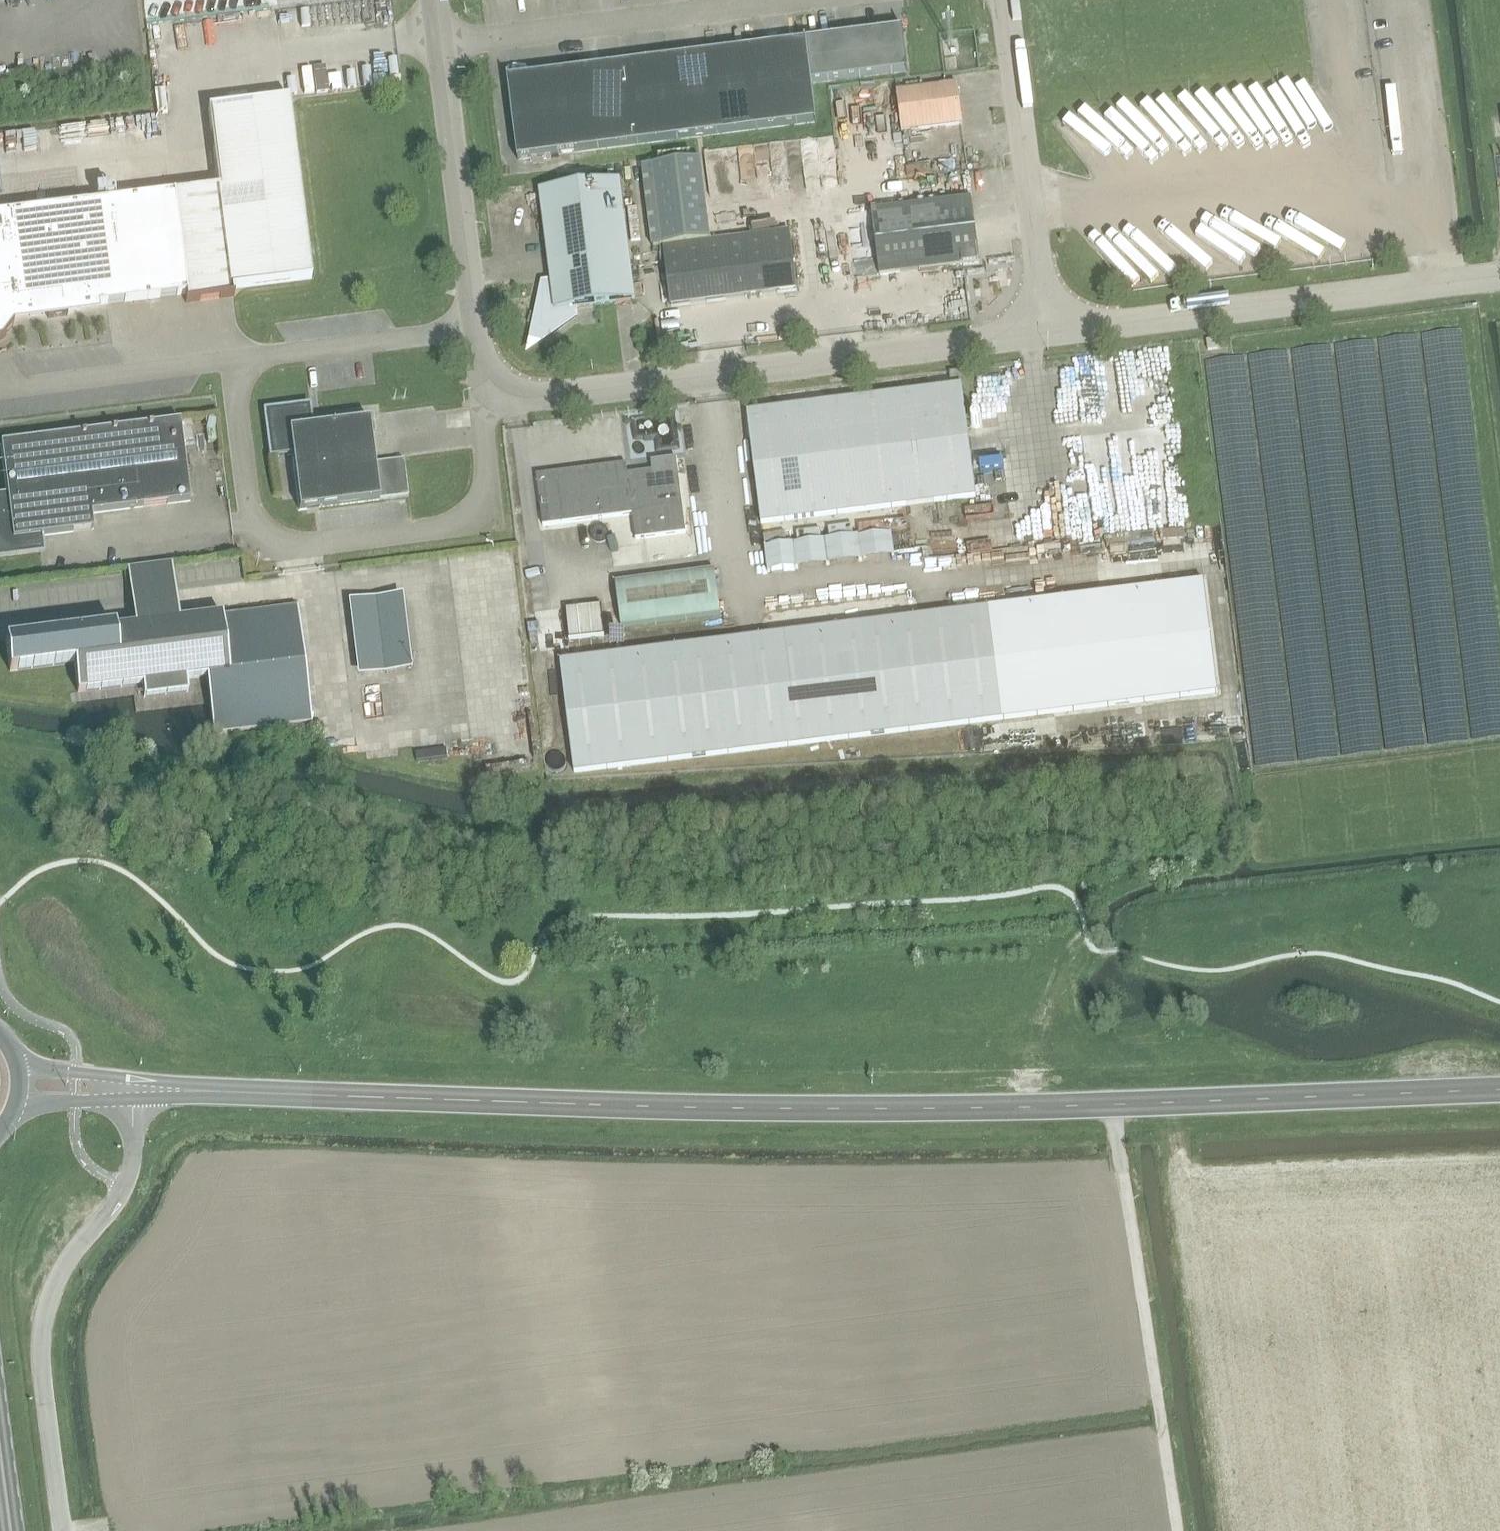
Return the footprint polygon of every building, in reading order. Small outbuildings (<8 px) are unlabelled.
[(870,32),(872,46),(875,74),(907,70),(902,28),(870,32)] [(823,52),(872,46),(870,32),(821,39),(823,52)] [(827,80),(823,52),(821,39),(745,49),(755,129),(816,121),(811,82),(827,80)] [(827,80),(875,74),(872,46),(823,52),(827,80)] [(716,134),(755,129),(745,49),(706,54),(716,134)] [(676,139),(716,134),(706,54),(666,59),(676,139)] [(636,144),(676,139),(666,59),(626,64),(636,144)] [(577,152),(636,144),(626,64),(567,71),(577,152)] [(517,160),(577,152),(567,71),(507,79),(517,160)] [(901,132),(961,124),(956,83),(896,91),(901,132)] [(311,278),(289,98),(208,108),(218,188),(174,193),(174,194),(0,215),(0,341),(3,339),(6,337),(8,334),(11,331),(12,329),(13,326),(14,325),(14,323),(14,322),(13,322),(12,316),(186,294),(187,301),(186,301),(186,303),(234,296),(234,295),(233,295),(232,288),(311,278)] [(670,307),(797,290),(789,230),(710,241),(699,159),(642,167),(652,247),(663,246),(663,247),(670,307)] [(542,282),(532,330),(543,342),(576,317),(575,308),(616,303),(632,301),(635,301),(619,181),(539,191),(550,281),(542,282)] [(879,275),(979,262),(970,199),(871,211),(879,275)] [(961,381),(959,371),(949,372),(950,382),(961,381)] [(761,523),(975,496),(961,385),(747,412),(761,523)] [(403,459),(374,462),(369,419),(309,427),(307,407),(267,412),(273,456),(292,454),(299,509),(408,496),(403,459)] [(190,500),(180,420),(1,443),(7,493),(0,494),(0,555),(41,550),(40,536),(94,529),(92,513),(190,500)] [(536,475),(542,525),(632,514),(635,539),(685,532),(676,457),(651,461),(652,471),(627,474),(626,464),(536,475)] [(859,531),(794,541),(798,566),(863,555),(859,531)] [(130,598),(175,592),(171,561),(126,567),(130,598)] [(615,582),(621,628),(720,614),(714,569),(615,582)] [(1203,581),(560,661),(574,773),(1076,710),(1216,692),(1203,581)] [(413,668),(406,591),(353,596),(361,673),(413,668)] [(222,613),(179,618),(115,626),(5,639),(9,671),(73,664),(77,692),(141,684),(143,697),(188,691),(186,678),(205,676),(213,734),(312,722),(297,605),(222,615),(222,613)] [(565,609),(569,639),(604,635),(600,605),(565,609)]
